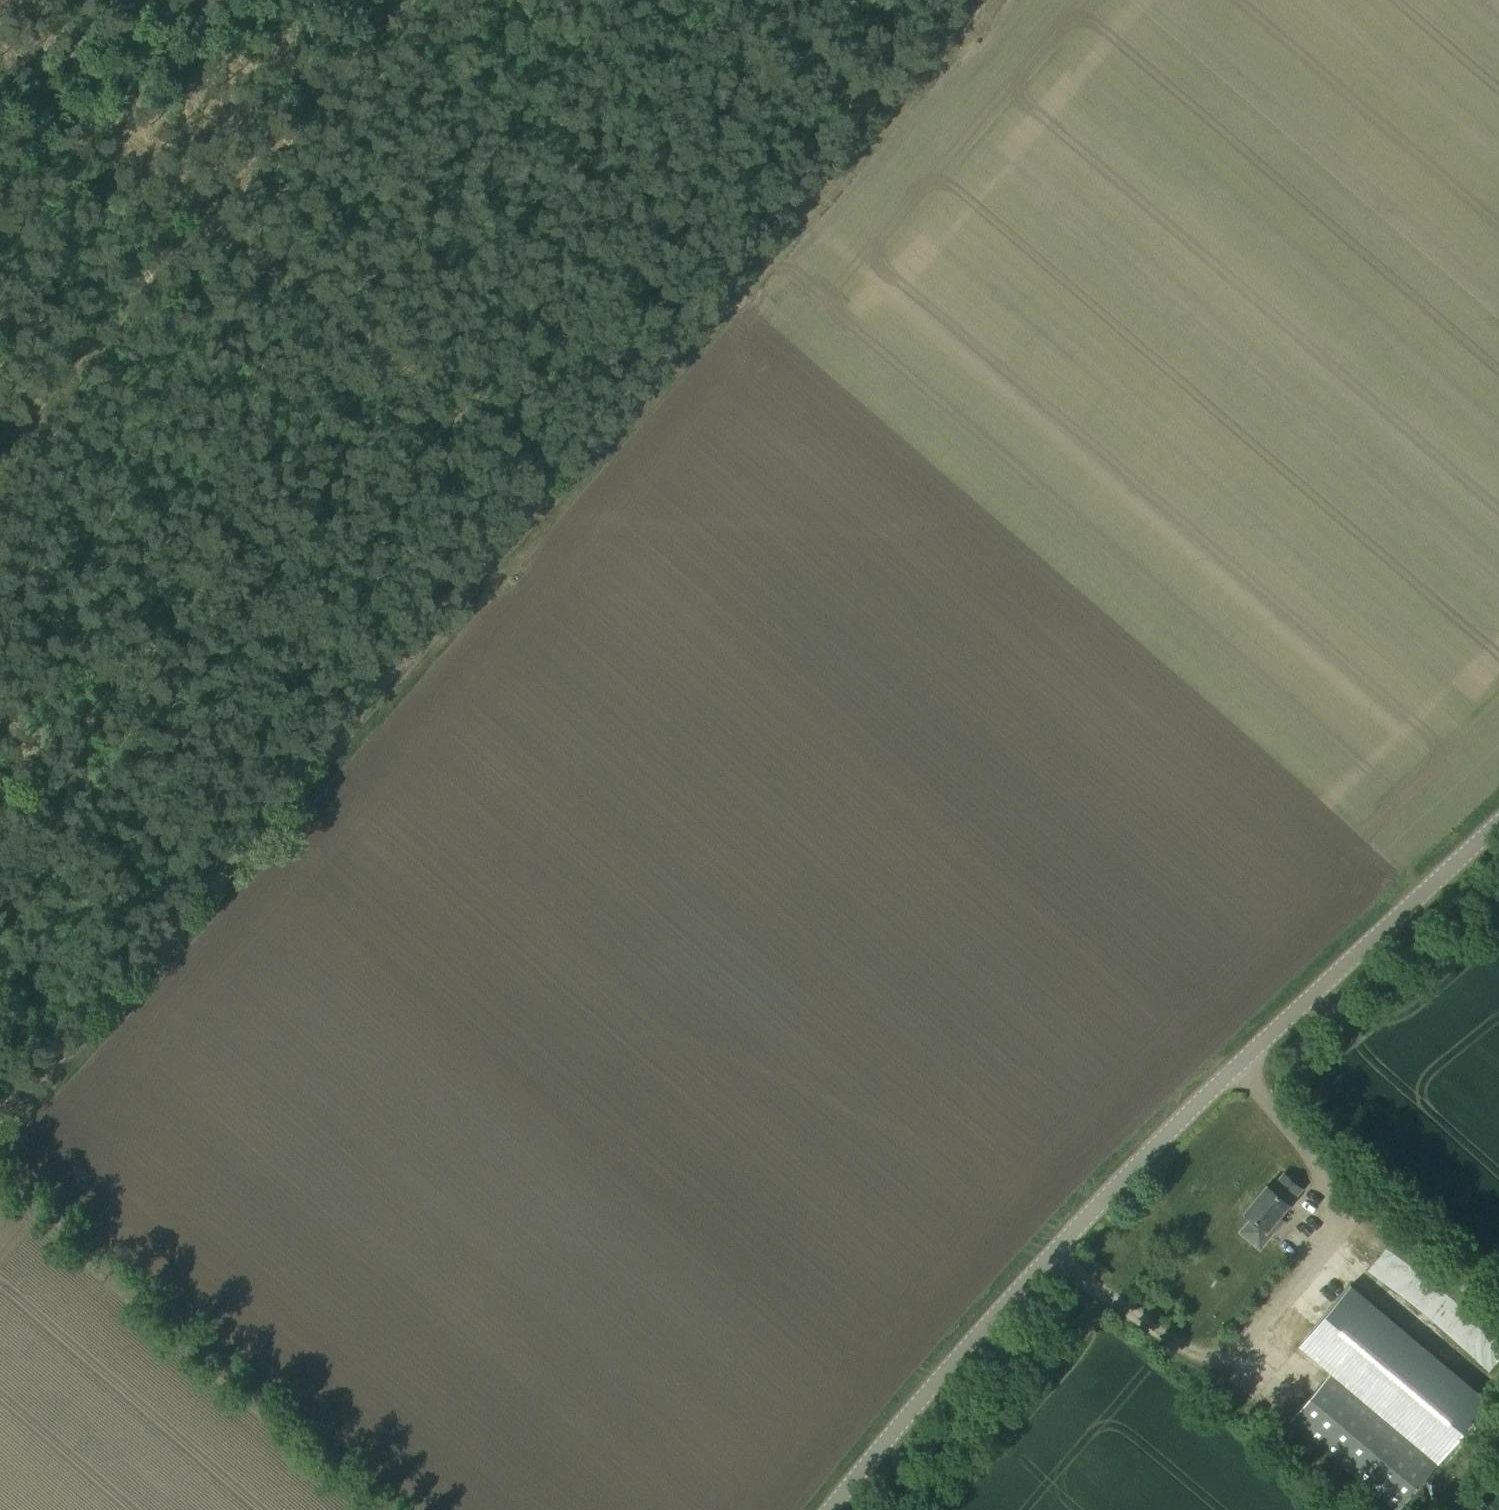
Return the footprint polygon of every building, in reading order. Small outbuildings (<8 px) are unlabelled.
[(1240,1231),(1255,1244),(1260,1248),(1285,1218),(1280,1214),(1301,1188),(1283,1173),(1270,1188),(1267,1185),(1244,1212),(1251,1217),(1240,1231)] [(1349,1283),(1297,1344),(1330,1371),(1436,1461),(1488,1400),(1349,1283)] [(1436,1461),(1330,1371),(1290,1420),(1398,1509),(1436,1461)]
